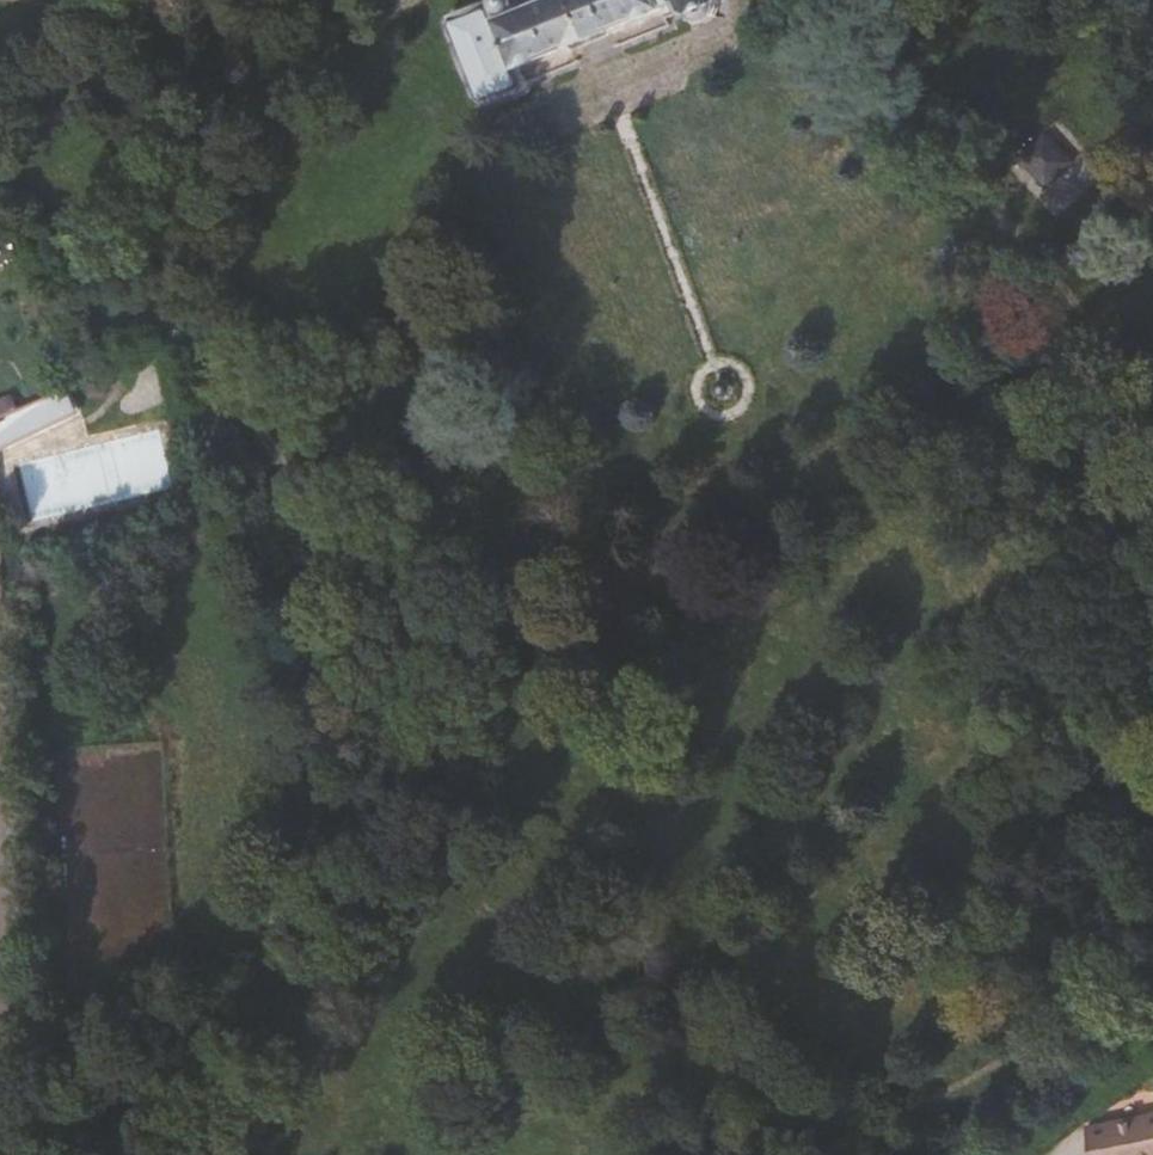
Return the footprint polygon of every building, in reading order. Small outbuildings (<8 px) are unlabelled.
[(492,6),(453,22),(481,98),(492,104),(518,95),(515,88),(523,85),(518,71),(678,7),(683,18),(692,19),(701,25),(716,20),(725,0),(495,0),(492,6)] [(75,416),(64,391),(19,412),(0,421),(0,452),(75,416)] [(14,402),(0,409),(0,421),(19,412),(14,402)] [(1089,1129),(1094,1154),(1152,1154),(1152,1116),(1089,1129)]
